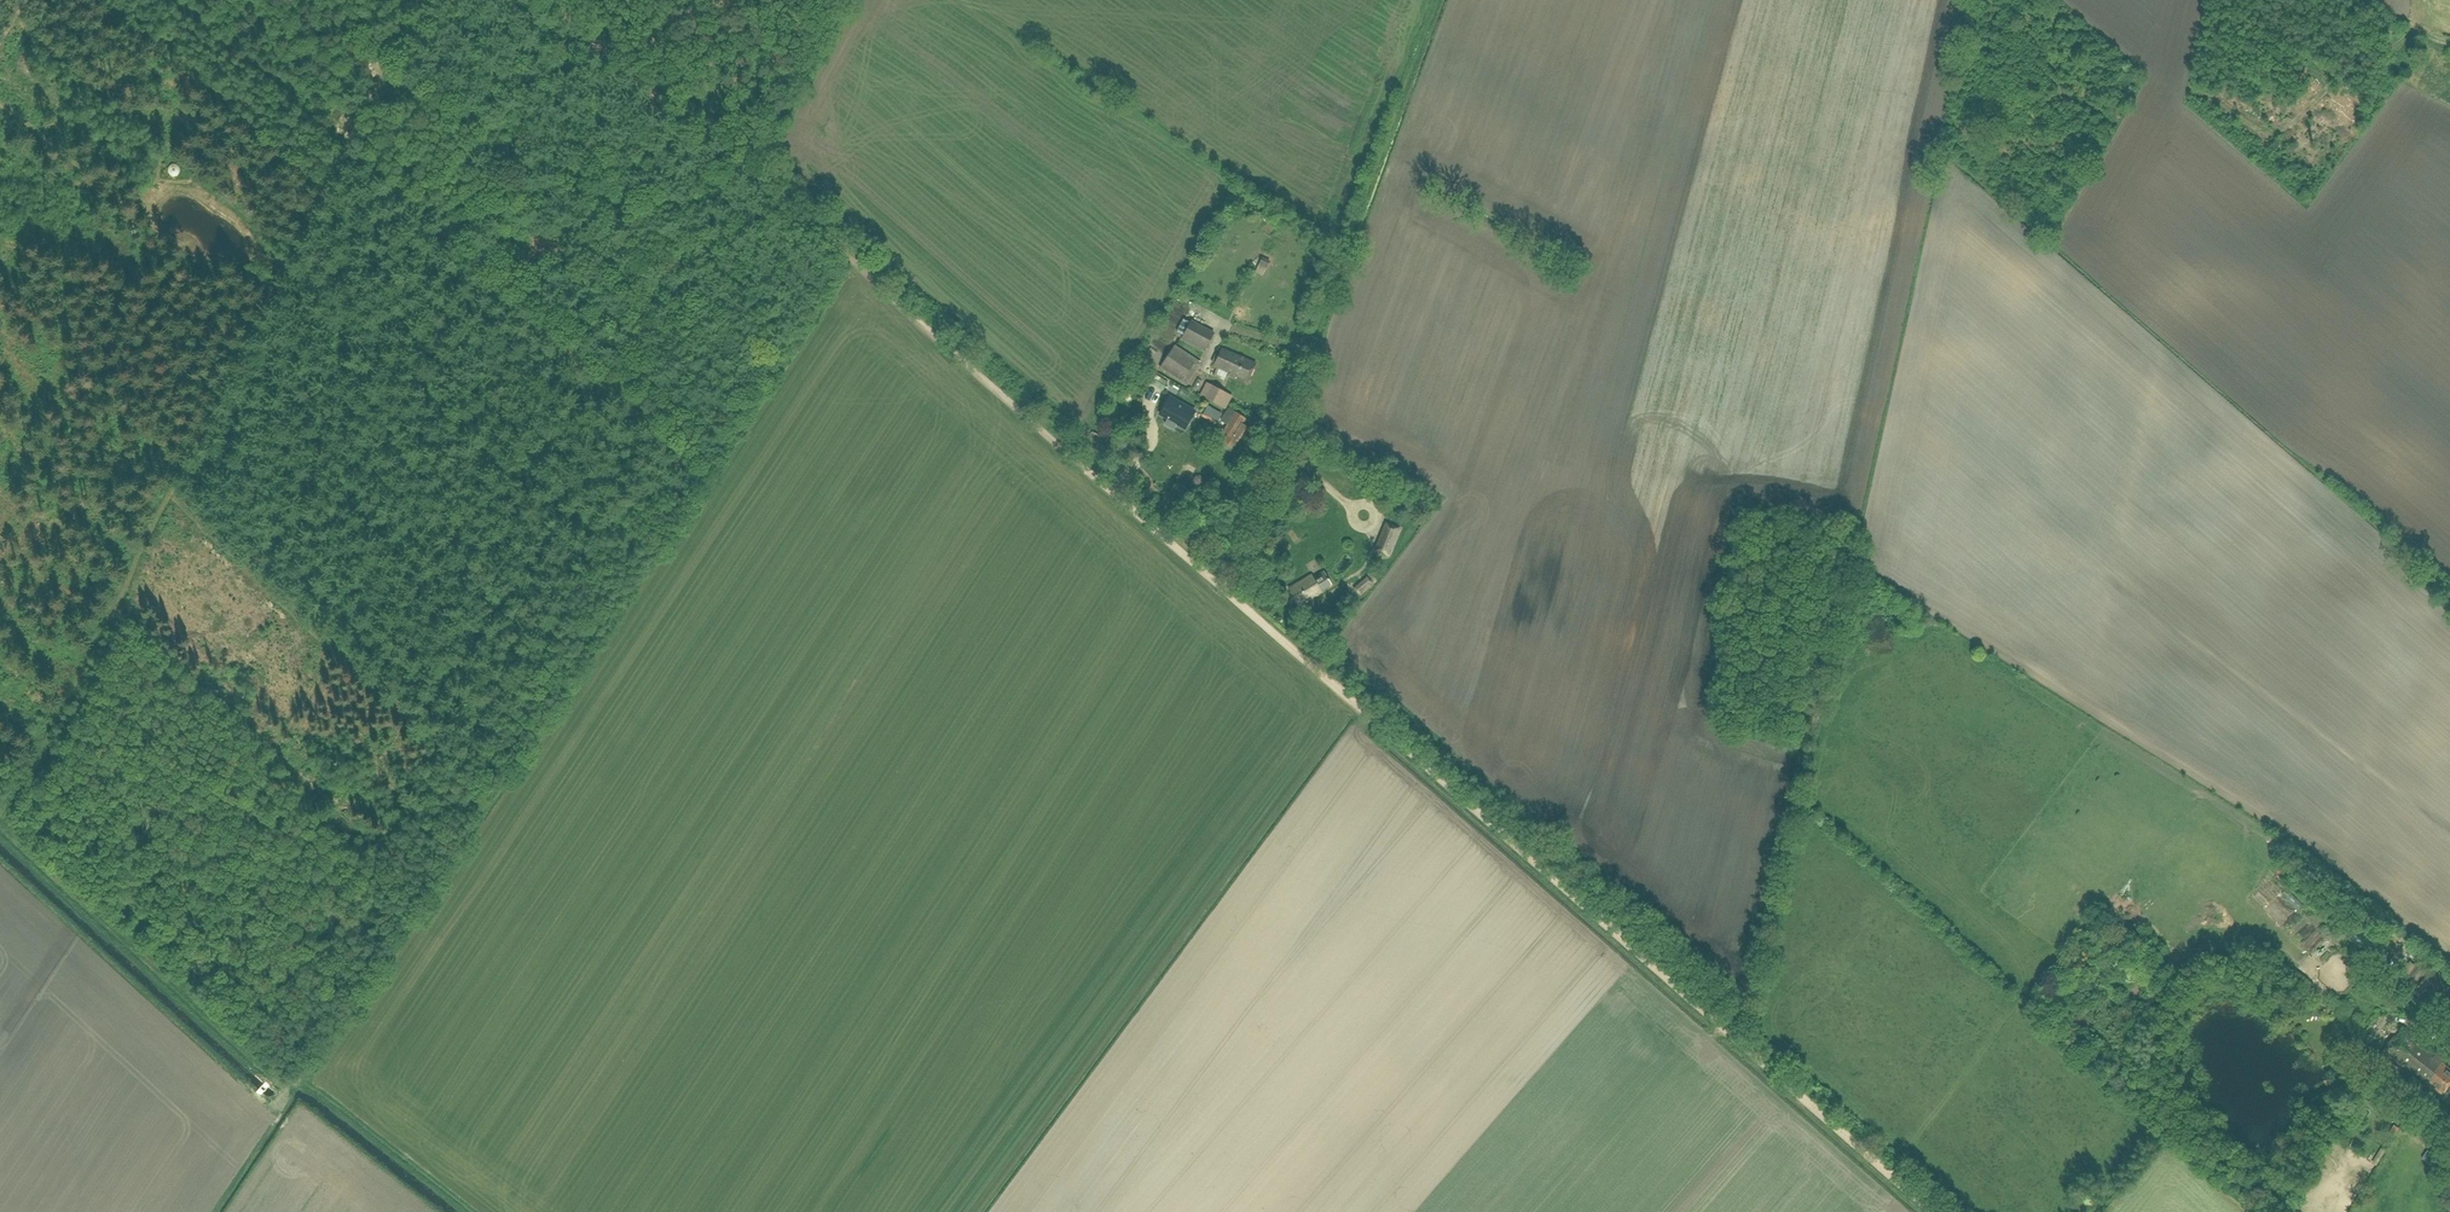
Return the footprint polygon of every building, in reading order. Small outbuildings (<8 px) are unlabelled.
[(1204,351),(1214,333),(1191,321),(1182,339),(1204,351)] [(1222,348),(1214,367),(1248,381),(1256,362),(1222,348)] [(1184,379),(1195,362),(1173,349),(1162,366),(1183,380),(1183,379),(1184,379)] [(1226,408),(1232,397),(1210,385),(1203,396),(1226,408)] [(1185,429),(1195,411),(1170,397),(1160,414),(1168,419),(1165,424),(1173,429),(1176,424),(1185,429)] [(1228,434),(1221,445),(1231,451),(1246,427),(1242,424),(1245,419),(1229,408),(1221,421),(1228,425),(1224,431),(1228,434)] [(1221,416),(1215,412),(1212,418),(1218,421),(1221,416)] [(1399,528),(1385,523),(1375,550),(1388,555),(1399,528)] [(1309,577),(1289,588),(1299,605),(1319,594),(1318,592),(1331,585),(1323,572),(1310,579),(1309,577)] [(1353,588),(1360,596),(1374,584),(1367,576),(1353,588)] [(2403,980),(2411,986),(2425,970),(2417,963),(2403,980)] [(2417,990),(2449,1016),(2449,990),(2430,974),(2417,990)] [(2268,1000),(2267,1008),(2274,1013),(2281,1009),(2282,1001),(2274,997),(2268,1000)] [(2403,1066),(2404,1064),(2411,1069),(2409,1071),(2428,1086),(2429,1084),(2442,1094),(2449,1085),(2449,1070),(2442,1063),(2445,1060),(2403,1027),(2384,1051),(2403,1066)]
